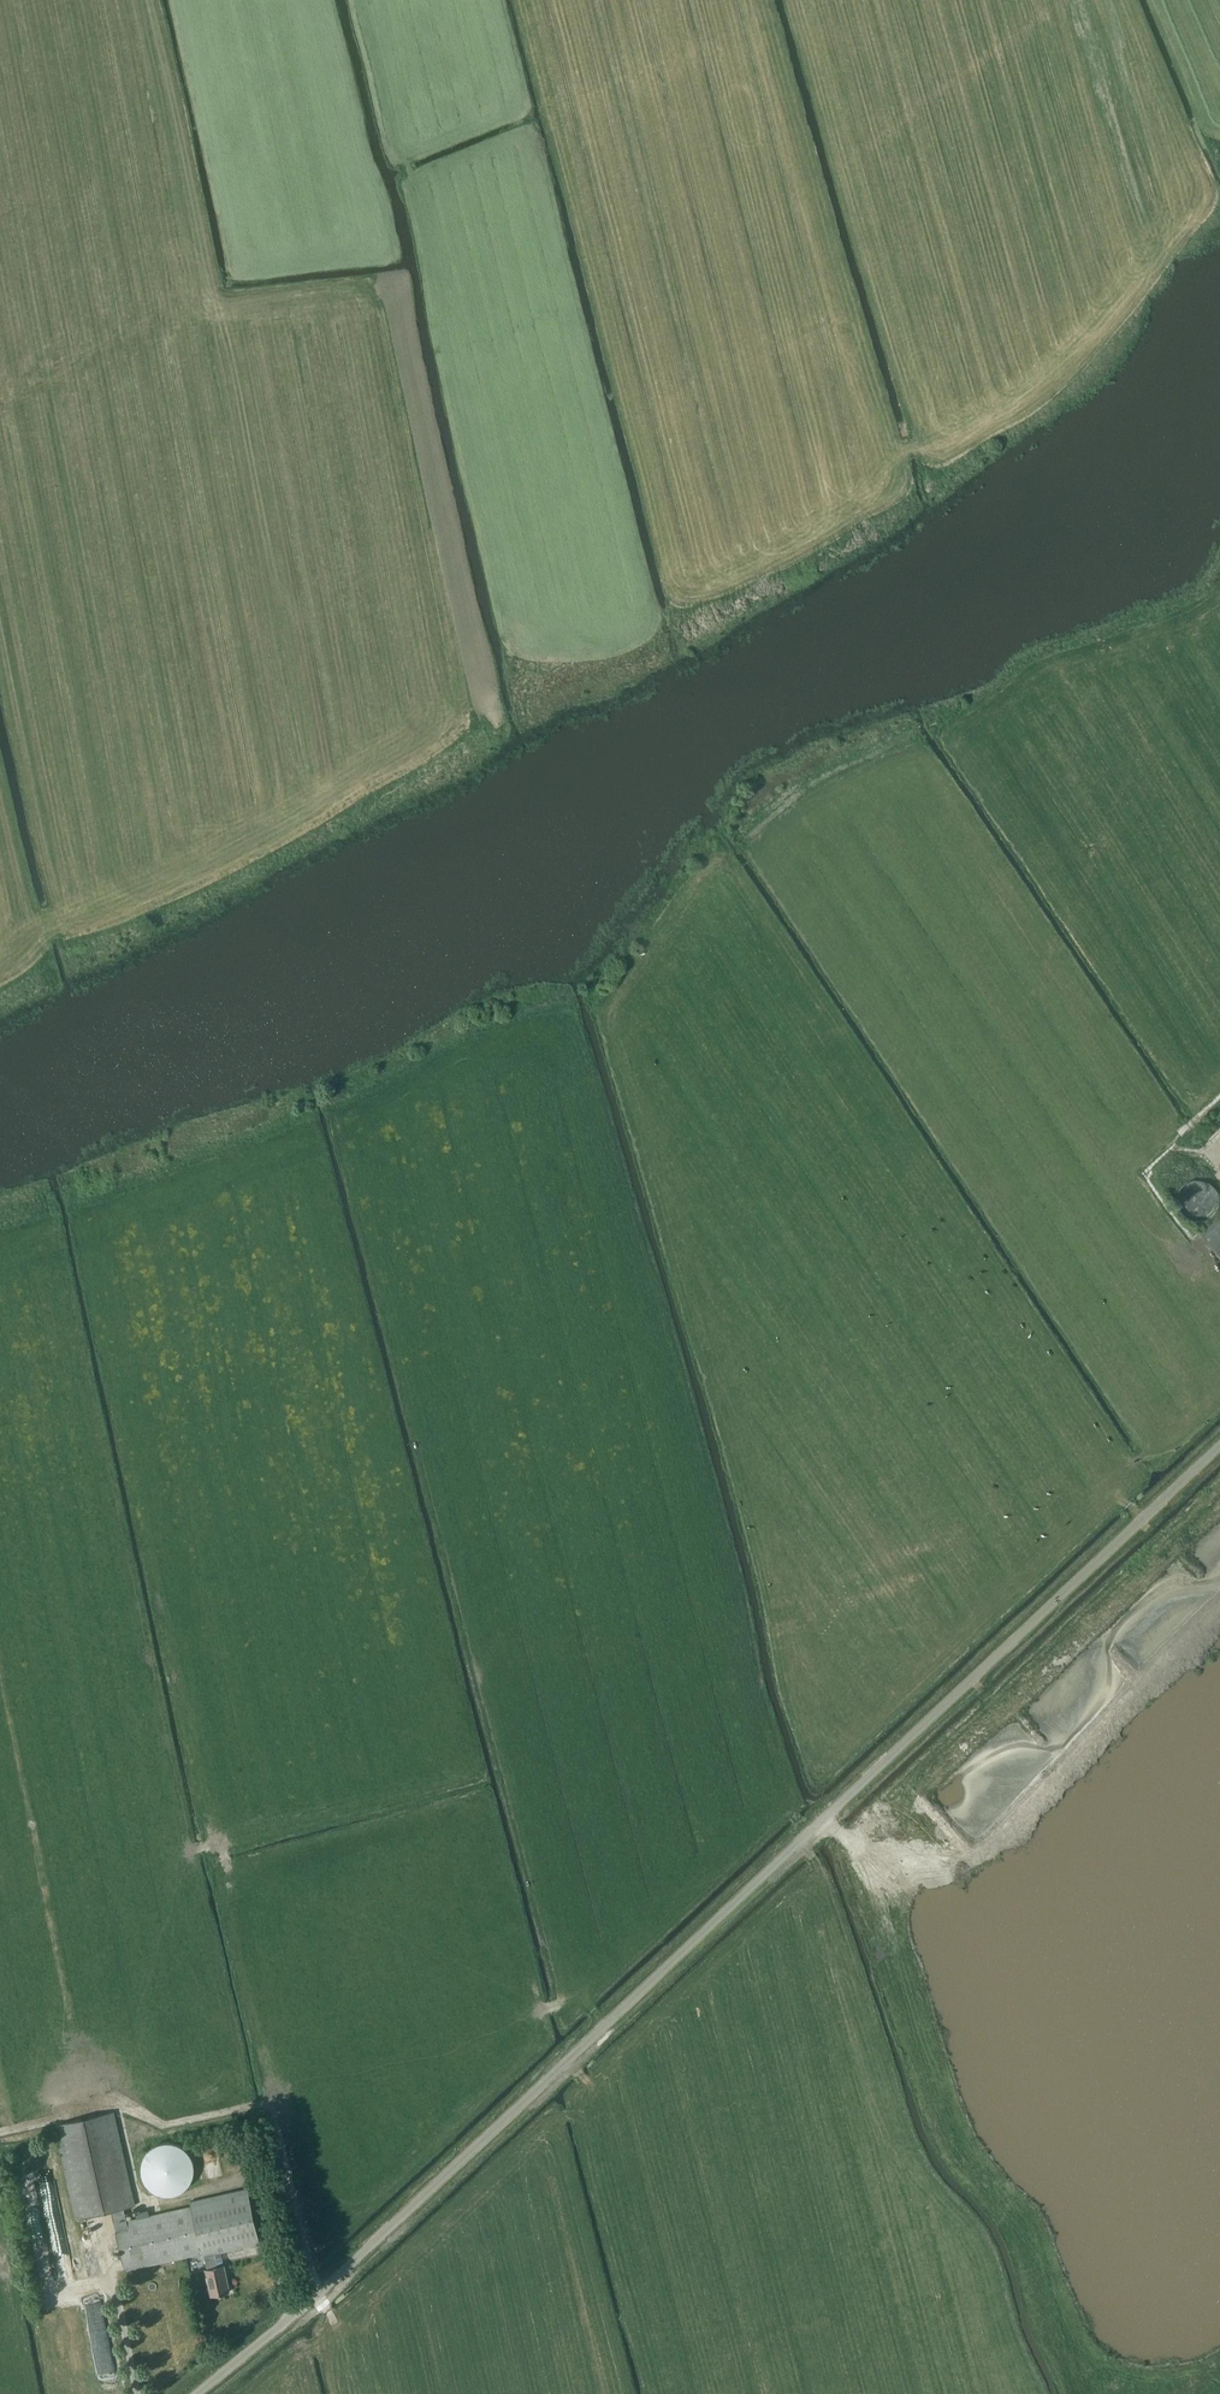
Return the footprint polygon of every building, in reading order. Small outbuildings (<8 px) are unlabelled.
[(1218,1203),(1219,1199),(1219,1195),(1217,1191),(1215,1188),(1214,1185),(1211,1183),(1209,1181),(1205,1180),(1200,1179),(1196,1179),(1192,1180),(1188,1182),(1185,1184),(1183,1187),(1180,1191),(1179,1195),(1179,1199),(1179,1203),(1180,1205),(1182,1209),(1184,1212),(1186,1214),(1190,1217),(1194,1218),(1198,1219),(1202,1219),(1206,1217),(1209,1216),(1213,1213),(1215,1210),(1217,1207),(1218,1203)] [(1219,1255),(1219,1212),(1199,1232),(1219,1255)] [(75,2219),(110,2211),(123,2270),(200,2253),(201,2256),(204,2256),(207,2268),(204,2268),(210,2295),(228,2291),(222,2264),(217,2265),(214,2253),(258,2243),(246,2188),(189,2201),(190,2206),(127,2220),(124,2208),(135,2206),(114,2112),(54,2125),(75,2219)] [(142,2175),(144,2181),(148,2187),(154,2192),(160,2195),(167,2196),(174,2195),(181,2193),(186,2189),(191,2183),(194,2177),(195,2170),(194,2163),(192,2157),(188,2151),(182,2147),(176,2144),(169,2142),(162,2143),(156,2145),(150,2149),(146,2155),(143,2161),(141,2168),(142,2175)] [(94,2345),(96,2368),(116,2367),(115,2354),(107,2354),(106,2344),(94,2345)]
